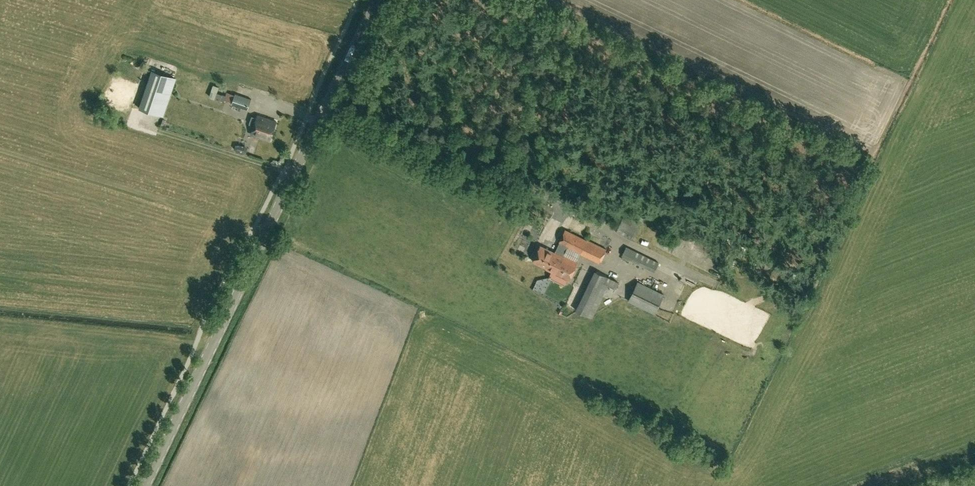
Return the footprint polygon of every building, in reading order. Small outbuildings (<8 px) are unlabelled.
[(175,77),(151,70),(138,108),(162,115),(175,77)] [(226,93),(225,96),(221,95),(220,101),(231,104),(231,105),(247,110),(250,100),(234,94),(234,95),(226,93)] [(257,115),(251,135),(270,140),(276,121),(257,115)] [(636,231),(624,224),(621,223),(616,233),(632,240),(636,231)] [(560,243),(555,252),(563,256),(568,247),(600,263),(606,250),(587,240),(587,241),(565,230),(559,242),(560,243)] [(576,263),(563,256),(555,252),(540,245),(532,261),(545,268),(545,269),(568,280),(576,263)] [(659,263),(626,247),(622,257),(654,272),(659,263)] [(700,258),(690,258),(690,272),(700,272),(700,258)] [(617,282),(607,277),(596,271),(576,310),(592,318),(608,285),(614,289),(617,282)] [(654,314),(664,295),(637,282),(628,301),(654,314)]
